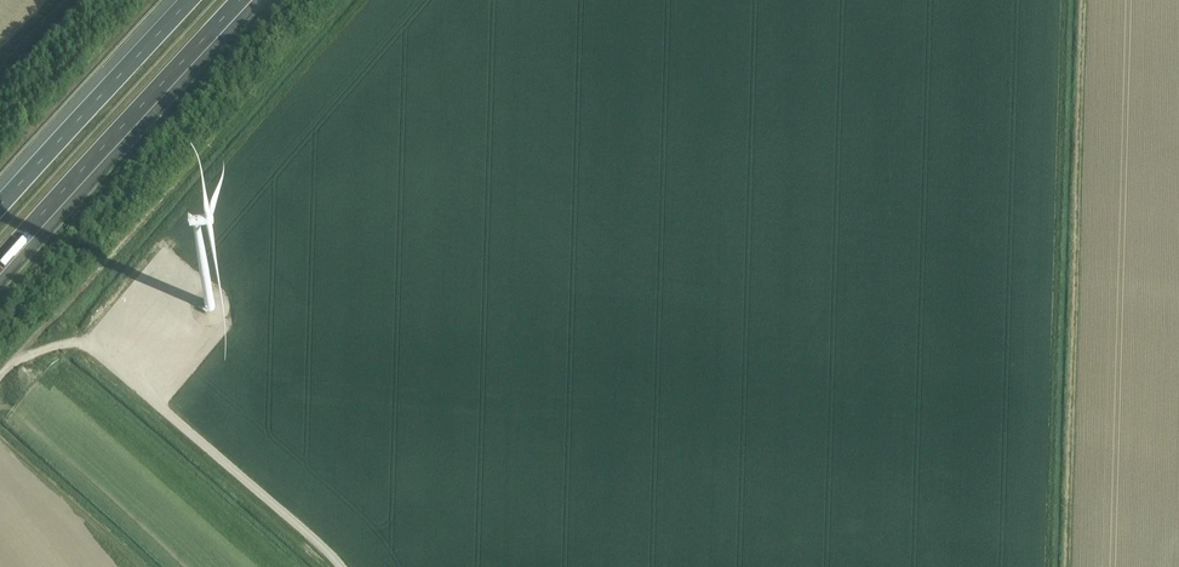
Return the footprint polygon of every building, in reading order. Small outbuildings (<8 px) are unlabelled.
[(215,305),(214,304),(213,303),(212,302),(211,302),(210,302),(209,302),(207,303),(206,304),(206,306),(205,307),(205,308),(206,310),(207,311),(208,312),(210,312),(211,312),(213,312),(214,311),(215,310),(215,309),(216,307),(215,306),(215,305)]
